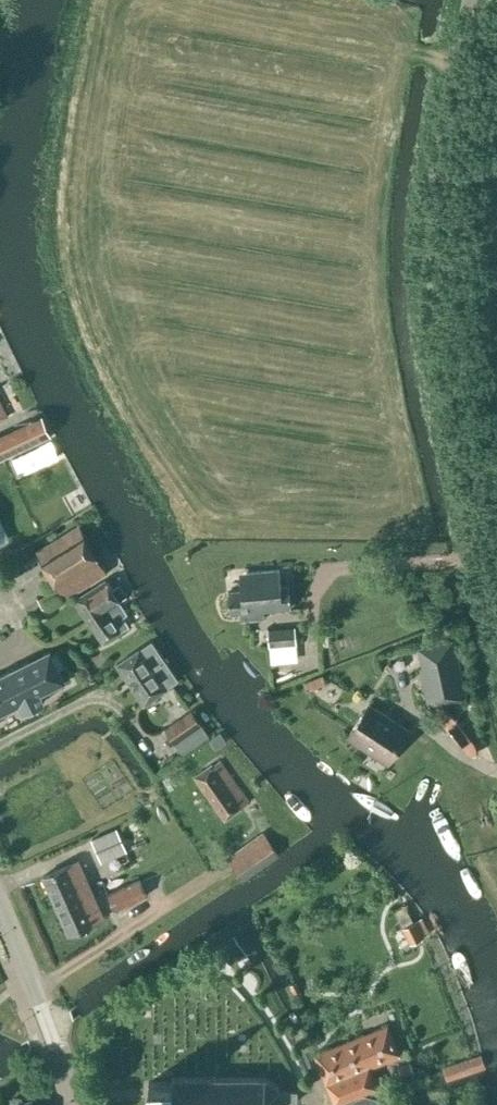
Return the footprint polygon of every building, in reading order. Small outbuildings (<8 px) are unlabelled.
[(0,436),(0,458),(50,434),(42,416),(0,436)] [(35,552),(56,587),(64,599),(107,571),(79,525),(35,552)] [(239,612),(240,620),(264,617),(264,610),(291,607),(289,586),(281,587),(279,570),(246,573),(248,590),(228,592),(230,613),(239,612)] [(73,600),(88,622),(115,605),(120,602),(119,601),(126,597),(119,585),(112,589),(105,580),(73,600)] [(36,598),(44,611),(64,599),(56,587),(36,598)] [(123,616),(127,614),(120,602),(115,605),(88,622),(102,643),(129,626),(123,616)] [(294,627),(267,629),(270,663),(297,661),(294,627)] [(144,704),(167,688),(178,680),(151,640),(116,664),(144,704)] [(420,668),(427,705),(466,696),(454,640),(418,648),(422,667),(420,668)] [(39,693),(64,680),(49,650),(0,675),(0,713),(19,703),(24,712),(44,702),(39,693)] [(368,752),(372,746),(391,759),(409,730),(369,704),(347,738),(368,752)] [(201,725),(191,710),(164,728),(175,743),(182,754),(209,736),(201,725)] [(194,777),(224,820),(242,808),(241,807),(248,802),(220,761),(213,766),(211,765),(194,777)] [(92,840),(101,862),(126,851),(116,829),(92,840)] [(227,858),(242,880),(278,855),(263,833),(227,858)] [(42,876),(55,905),(91,889),(78,861),(67,866),(67,865),(42,876)] [(107,894),(114,910),(146,895),(139,879),(107,894)] [(103,917),(91,889),(55,905),(68,934),(93,922),(92,922),(103,917)] [(401,927),(409,943),(429,934),(421,917),(412,922),(404,906),(396,911),(403,926),(401,927)] [(219,946),(230,964),(245,954),(233,937),(219,946)] [(326,1084),(327,1084),(335,1104),(377,1087),(369,1067),(399,1055),(387,1026),(315,1054),(326,1084)] [(301,1028),(290,1034),(295,1044),(306,1038),(301,1028)] [(410,1063),(398,1068),(402,1079),(415,1074),(410,1063)] [(280,1102),(296,1101),(296,1091),(280,1091),(279,1087),(265,1078),(171,1077),(171,1082),(148,1082),(149,1104),(280,1104),(280,1102)] [(376,1099),(364,1095),(354,1100),(345,1104),(379,1104),(376,1099)]
